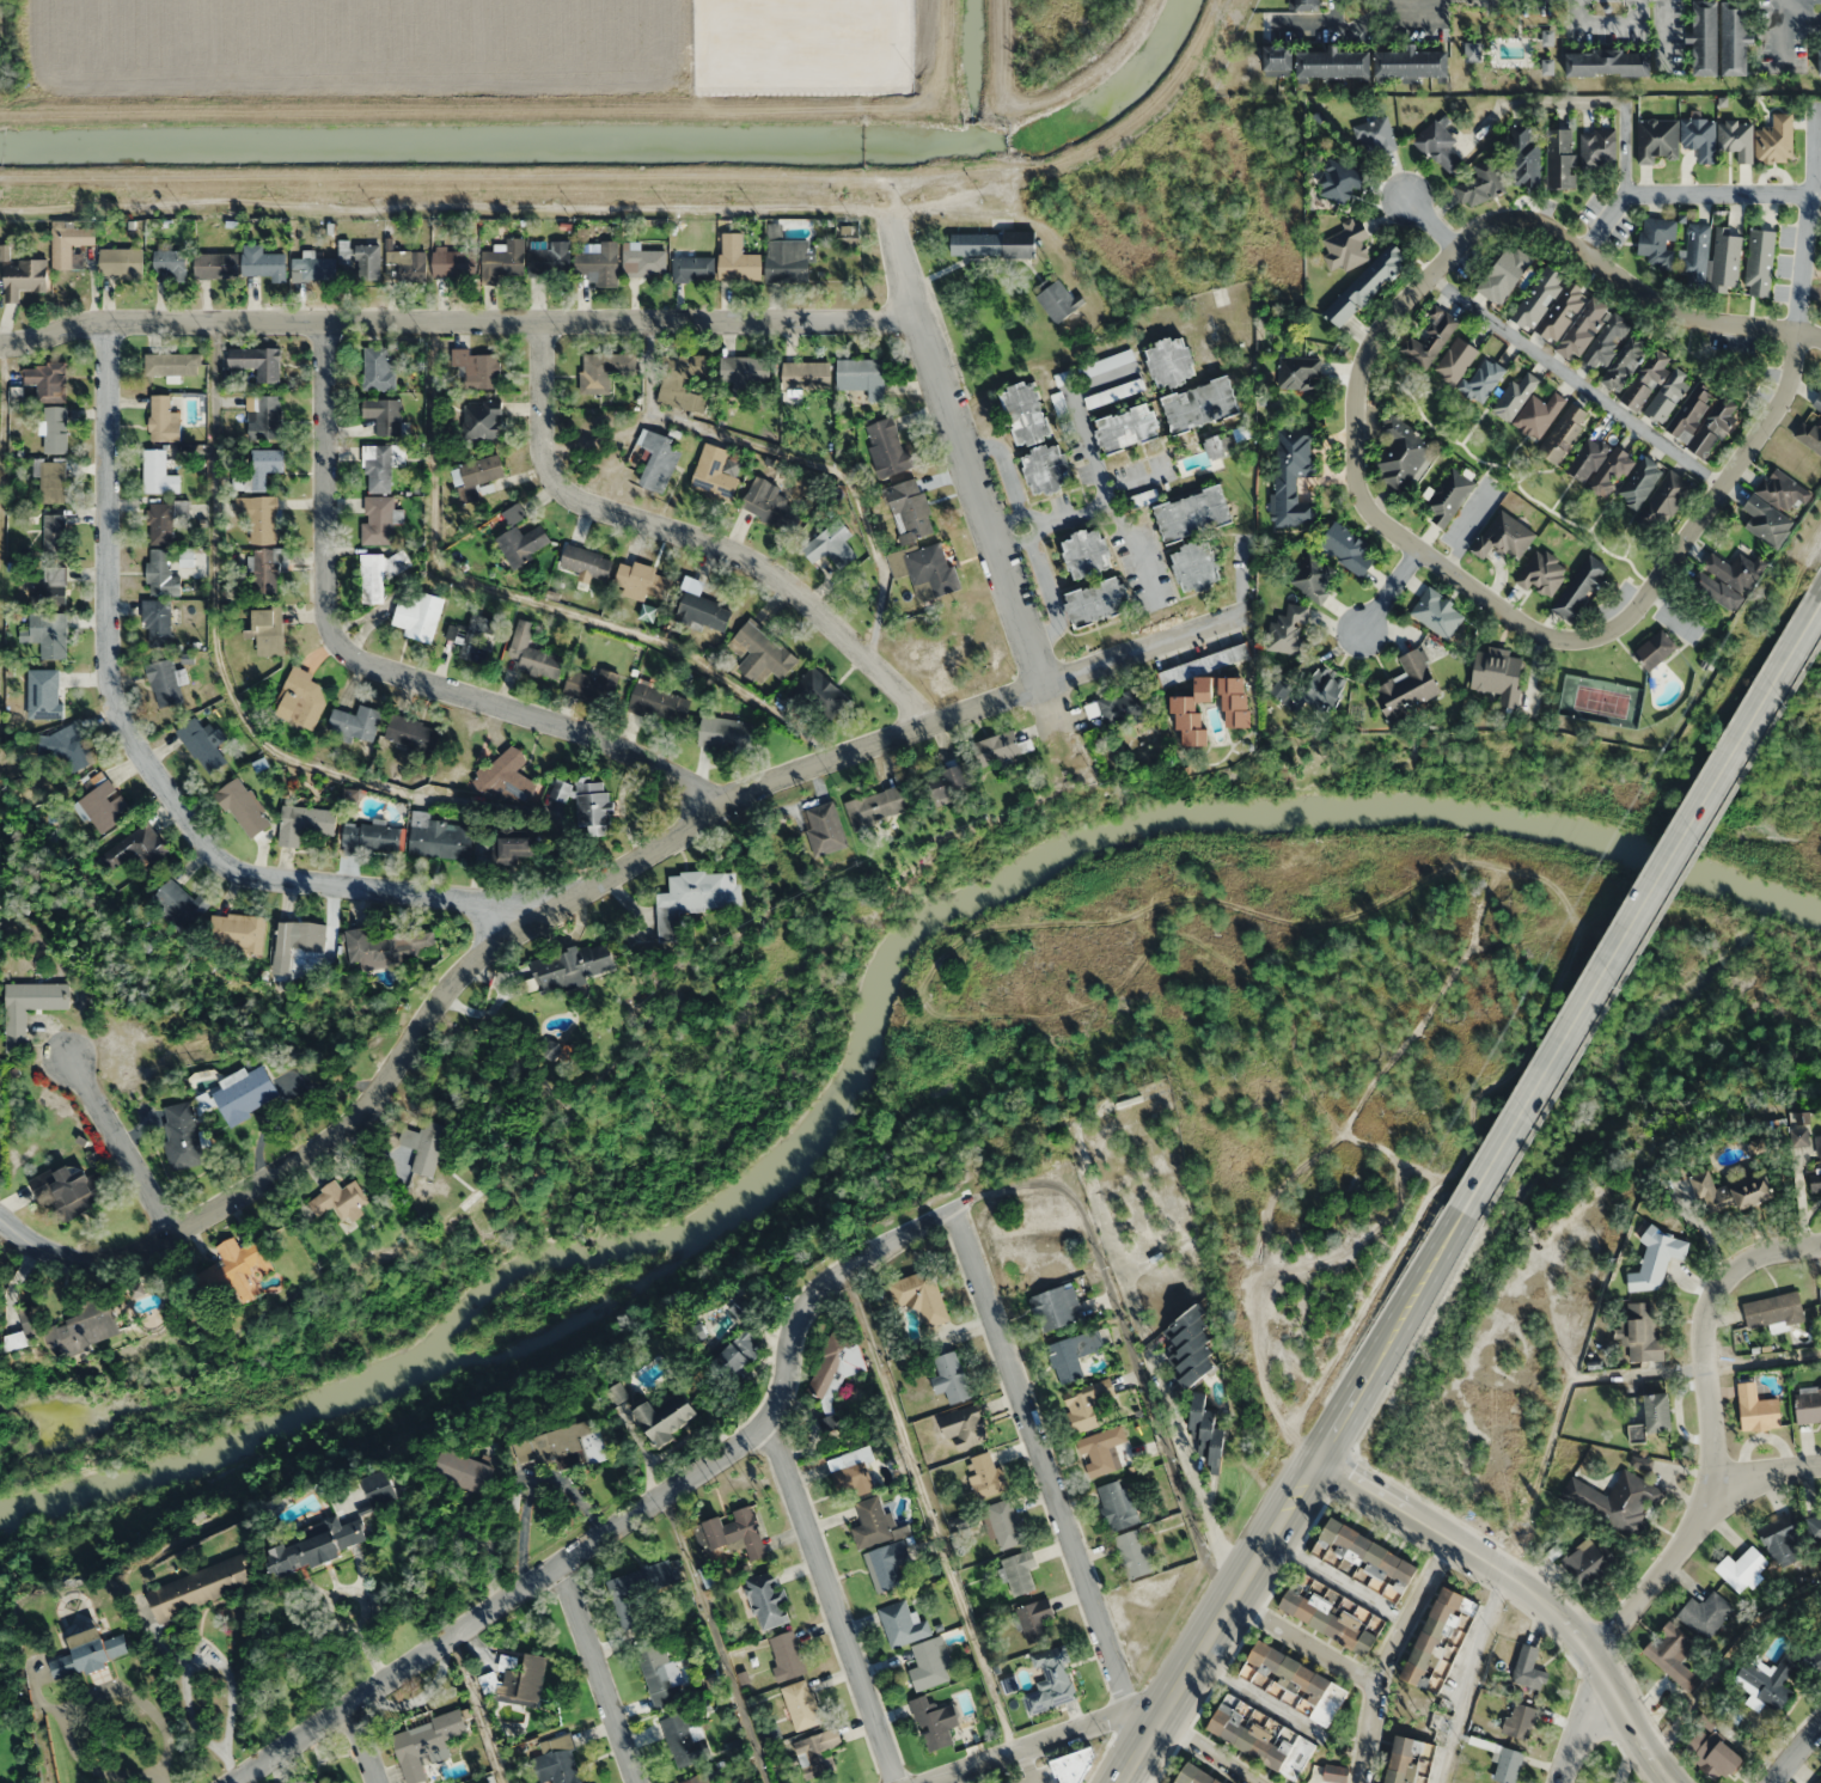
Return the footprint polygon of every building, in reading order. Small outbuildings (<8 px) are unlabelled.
[(1289,10),(1320,10),(1320,0),(1289,0),(1289,10)] [(1692,0),(1716,0),(1717,74),(1692,74),(1692,42),(1685,42),(1685,32),(1692,32),(1692,0)] [(1721,0),(1746,0),(1746,32),(1753,32),(1753,43),(1747,43),(1747,74),(1721,74),(1721,0)] [(1264,45),(1264,75),(1292,75),(1292,45),(1264,45)] [(1329,50),(1298,51),(1298,81),(1370,80),(1370,49),(1329,50)] [(1449,50),(1375,50),(1375,80),(1449,81),(1449,50)] [(1567,51),(1567,76),(1651,76),(1651,51),(1567,51)] [(1793,113),(1772,113),(1772,129),(1757,129),(1757,161),(1793,161),(1793,113)] [(1356,124),(1364,155),(1395,147),(1387,116),(1356,124)] [(1413,141),(1446,174),(1462,158),(1449,146),(1456,140),(1435,119),(1413,141)] [(1681,119),(1681,147),(1698,147),(1698,163),(1715,163),(1715,119),(1681,119)] [(1677,162),(1677,120),(1638,120),(1638,162),(1677,162)] [(1752,160),(1752,121),(1719,121),(1719,160),(1752,160)] [(1513,126),(1513,186),(1539,186),(1540,141),(1529,141),(1529,126),(1513,126)] [(1547,188),(1575,188),(1575,129),(1547,129),(1547,188)] [(1615,130),(1581,130),(1581,166),(1615,166),(1615,130)] [(1365,174),(1328,158),(1314,191),(1351,207),(1365,174)] [(1477,177),(1454,186),(1463,209),(1506,192),(1492,158),(1473,166),(1477,177)] [(1648,267),(1672,269),(1674,245),(1673,245),(1676,220),(1643,217),(1639,255),(1649,256),(1648,267)] [(1369,236),(1360,218),(1322,237),(1330,254),(1324,257),(1331,270),(1341,265),(1345,271),(1371,258),(1361,240),(1369,236)] [(1710,224),(1686,222),(1683,273),(1687,274),(1687,286),(1706,287),(1710,224)] [(1727,234),(1728,227),(1716,226),(1710,289),(1737,291),(1742,235),(1727,234)] [(52,270),(72,270),(72,245),(95,245),(95,228),(52,228),(52,270)] [(1745,294),(1770,297),(1776,231),(1751,229),(1745,294)] [(951,231),(951,256),(1035,256),(1035,231),(951,231)] [(720,233),(720,279),(761,279),(761,254),(741,254),(741,233),(720,233)] [(482,251),(482,281),(498,282),(498,275),(524,275),(524,237),(506,237),(506,251),(482,251)] [(809,239),(766,239),(766,281),(809,281),(809,239)] [(569,241),(551,241),(551,249),(528,249),(528,275),(569,275),(569,241)] [(1341,328),(1410,259),(1393,242),(1324,311),(1341,328)] [(1502,306),(1532,257),(1507,242),(1477,291),(1502,306)] [(355,279),(381,280),(382,244),(355,244),(355,279)] [(285,276),(285,251),(264,251),(264,245),(248,245),(248,276),(285,276)] [(618,285),(618,246),(575,246),(575,273),(590,273),(590,285),(618,285)] [(99,274),(137,274),(137,248),(99,248),(99,274)] [(187,250),(154,250),(154,271),(173,271),(173,281),(187,281),(187,250)] [(433,276),(476,276),(476,250),(433,250),(433,276)] [(426,251),(392,251),(392,280),(426,280),(426,251)] [(622,251),(622,274),(666,274),(666,251),(622,251)] [(238,278),(238,252),(195,252),(195,278),(238,278)] [(714,257),(673,257),(673,281),(714,281),(714,257)] [(335,279),(335,258),(294,258),(294,279),(335,279)] [(47,260),(4,260),(4,302),(20,302),(20,290),(47,290),(47,260)] [(1511,317),(1531,330),(1567,277),(1546,264),(1511,317)] [(1078,294),(1075,297),(1056,278),(1035,299),(1059,324),(1084,300),(1078,294)] [(1556,343),(1588,292),(1568,280),(1537,331),(1556,343)] [(1576,359),(1611,308),(1593,296),(1558,346),(1576,359)] [(1420,342),(1409,335),(1399,352),(1429,370),(1458,321),(1440,309),(1420,342)] [(1632,325),(1614,312),(1581,357),(1599,371),(1632,325)] [(1599,381),(1617,393),(1652,345),(1634,332),(1599,381)] [(1145,345),(1157,390),(1197,379),(1185,334),(1145,345)] [(1479,352),(1460,336),(1433,369),(1452,385),(1479,352)] [(280,348),(228,347),(228,368),(257,368),(257,383),(280,383),(280,348)] [(395,357),(390,357),(390,347),(363,347),(363,389),(395,389),(395,357)] [(1640,413),(1673,359),(1654,347),(1621,401),(1640,413)] [(452,351),(452,373),(464,374),(464,388),(499,388),(499,351),(452,351)] [(145,353),(145,376),(200,376),(200,353),(145,353)] [(611,394),(611,375),(636,375),(636,353),(580,353),(580,394),(611,394)] [(708,355),(664,355),(664,388),(684,388),(684,379),(708,379),(708,355)] [(1319,390),(1319,356),(1279,356),(1279,390),(1319,390)] [(1506,370),(1488,356),(1461,389),(1480,404),(1506,370)] [(720,382),(731,382),(731,398),(758,398),(758,383),(766,383),(766,357),(720,357),(720,382)] [(867,390),(867,402),(885,402),(885,359),(837,359),(837,390),(867,390)] [(782,389),(830,389),(830,362),(782,362),(782,389)] [(66,402),(66,364),(24,364),(24,385),(36,385),(36,402),(66,402)] [(1693,377),(1673,366),(1645,413),(1664,425),(1693,377)] [(1240,412),(1227,375),(1160,398),(1173,435),(1240,412)] [(1084,397),(1088,409),(1144,389),(1140,377),(1084,397)] [(1000,390),(1020,448),(1053,437),(1033,378),(1000,390)] [(1664,430),(1706,458),(1740,407),(1719,393),(1718,394),(1697,380),(1664,430)] [(1534,395),(1513,423),(1537,442),(1568,400),(1555,390),(1545,404),(1534,395)] [(1819,392),(1810,407),(1820,413),(1820,393),(1819,392)] [(179,416),(171,416),(171,395),(151,395),(151,441),(179,441),(179,416)] [(281,438),(281,395),(247,395),(247,438),(281,438)] [(400,435),(400,399),(362,399),(362,417),(376,417),(376,435),(400,435)] [(501,438),(500,400),(463,400),(464,438),(501,438)] [(1558,465),(1590,414),(1570,401),(1538,453),(1558,465)] [(1094,420),(1104,454),(1162,437),(1151,403),(1094,420)] [(44,407),(44,453),(67,453),(67,407),(44,407)] [(1402,493),(1436,446),(1391,415),(1379,431),(1389,438),(1368,469),(1402,493)] [(1793,435),(1820,455),(1820,417),(1820,416),(1812,428),(1803,421),(1793,435)] [(916,468),(910,448),(904,450),(894,417),(864,426),(879,478),(916,468)] [(653,452),(638,485),(662,495),(684,446),(644,427),(636,444),(653,452)] [(1275,525),(1316,525),(1316,502),(1299,502),(1299,477),(1314,477),(1313,428),(1275,428),(1275,525)] [(1635,458),(1613,445),(1611,449),(1588,434),(1566,470),(1588,484),(1588,485),(1610,499),(1635,458)] [(1207,437),(1209,459),(1223,457),(1221,436),(1207,437)] [(731,502),(744,463),(728,458),(730,451),(704,442),(688,488),(731,502)] [(1033,498),(1073,488),(1062,443),(1021,453),(1033,498)] [(391,492),(391,465),(404,465),(404,445),(363,445),(362,492),(391,492)] [(144,493),(166,493),(166,449),(144,449),(144,493)] [(283,449),(250,449),(250,490),(265,490),(265,471),(283,471),(283,449)] [(505,477),(499,454),(454,464),(462,501),(478,498),(474,484),(505,477)] [(1665,471),(1646,456),(1616,494),(1635,509),(1665,471)] [(66,503),(66,461),(40,461),(40,503),(66,503)] [(1446,527),(1478,481),(1453,464),(1421,510),(1446,527)] [(1796,520),(1788,515),(1797,500),(1806,505),(1814,493),(1771,465),(1743,509),(1752,515),(1744,528),(1777,549),(1796,520)] [(1634,517),(1656,536),(1695,489),(1673,470),(1634,517)] [(741,509),(792,532),(803,507),(778,496),(781,487),(756,476),(741,509)] [(936,533),(919,478),(885,488),(902,544),(936,533)] [(1154,505),(1165,542),(1233,522),(1222,485),(1154,505)] [(276,543),(276,496),(236,496),(236,517),(250,517),(250,543),(276,543)] [(361,521),(361,543),(394,543),(394,496),(364,496),(364,521),(361,521)] [(552,543),(542,524),(522,535),(516,523),(527,517),(519,502),(500,512),(509,530),(496,537),(510,565),(552,543)] [(173,503),(148,503),(148,545),(173,545),(173,503)] [(1518,562),(1537,534),(1499,509),(1471,551),(1484,560),(1494,546),(1518,562)] [(44,515),(44,555),(65,555),(65,515),(44,515)] [(852,534),(840,518),(800,547),(812,564),(827,553),(840,570),(857,557),(845,540),(852,534)] [(1318,549),(1365,576),(1381,549),(1333,522),(1318,549)] [(1114,567),(1099,526),(1060,540),(1075,581),(1114,567)] [(1181,592),(1221,583),(1212,539),(1172,548),(1181,592)] [(888,557),(894,577),(910,573),(916,591),(927,587),(930,598),(958,589),(943,540),(888,557)] [(614,558),(566,544),(559,567),(607,581),(614,558)] [(180,595),(180,576),(171,576),(171,549),(147,549),(147,595),(180,595)] [(279,594),(279,549),(252,549),(252,594),(279,594)] [(360,554),(361,602),(384,601),(383,572),(408,571),(408,552),(360,554)] [(1713,553),(1691,582),(1733,613),(1744,598),(1743,598),(1769,564),(1757,555),(1753,562),(1740,552),(1730,566),(1713,553)] [(1551,610),(1573,624),(1609,568),(1588,554),(1551,610)] [(1300,589),(1309,588),(1310,602),(1331,600),(1328,557),(1298,559),(1300,589)] [(665,601),(673,574),(622,559),(614,585),(665,601)] [(66,602),(66,566),(44,566),(44,586),(32,586),(32,602),(66,602)] [(1409,613),(1448,640),(1467,613),(1428,586),(1409,613)] [(444,598),(418,591),(415,604),(398,600),(392,625),(405,628),(403,635),(432,643),(444,598)] [(726,632),(733,607),(684,592),(676,617),(726,632)] [(172,602),(144,602),(144,646),(172,646),(172,602)] [(1266,649),(1299,655),(1309,607),(1288,603),(1286,617),(1272,615),(1266,649)] [(283,655),(283,609),(255,609),(255,655),(283,655)] [(30,643),(40,643),(40,659),(66,659),(66,613),(30,613),(30,643)] [(459,656),(484,664),(497,622),(472,614),(459,656)] [(534,623),(518,618),(507,656),(519,660),(516,668),(559,680),(565,657),(528,647),(534,623)] [(799,660),(750,618),(728,644),(744,658),(736,667),(758,685),(770,671),(781,680),(799,660)] [(1651,672),(1679,647),(1662,628),(1634,653),(1651,672)] [(1389,721),(1443,697),(1421,647),(1399,657),(1406,673),(1374,687),(1389,721)] [(1501,694),(1500,707),(1518,709),(1524,655),(1477,650),(1472,691),(1501,694)] [(158,709),(184,702),(172,658),(146,665),(158,709)] [(1298,713),(1305,703),(1325,718),(1350,684),(1320,661),(1297,691),(1279,677),(1269,691),(1298,713)] [(273,713),(314,730),(330,690),(310,682),(314,674),(292,665),(273,713)] [(824,729),(850,698),(811,665),(785,695),(824,729)] [(610,707),(620,674),(599,668),(597,677),(569,669),(563,694),(610,707)] [(28,670),(28,720),(65,720),(65,670),(28,670)] [(1207,746),(1206,702),(1213,702),(1212,676),(1194,677),(1195,696),(1173,696),(1174,730),(1183,730),(1183,747),(1207,746)] [(1249,729),(1250,678),(1223,677),(1223,728),(1249,729)] [(691,696),(637,680),(628,709),(682,725),(691,696)] [(1103,725),(1149,711),(1142,686),(1096,700),(1103,725)] [(382,710),(360,704),(357,715),(334,708),(328,729),(340,732),(339,735),(373,744),(382,710)] [(434,754),(441,728),(392,714),(384,740),(434,754)] [(211,723),(203,729),(194,717),(174,732),(209,777),(228,762),(216,747),(225,740),(211,723)] [(754,720),(701,717),(699,747),(752,751),(754,720)] [(48,735),(65,776),(95,764),(78,722),(48,735)] [(972,743),(980,766),(1022,753),(1014,729),(972,743)] [(517,773),(527,755),(502,741),(478,785),(522,810),(537,784),(517,773)] [(968,784),(960,763),(926,776),(933,797),(968,784)] [(215,792),(248,840),(272,824),(239,776),(215,792)] [(576,797),(580,829),(612,825),(606,776),(575,780),(551,783),(553,800),(576,797)] [(132,811),(107,778),(76,801),(100,835),(132,811)] [(911,813),(904,784),(844,800),(852,829),(911,813)] [(817,855),(848,846),(835,800),(803,809),(817,855)] [(300,832),(334,835),(337,810),(284,805),(280,845),(299,847),(300,832)] [(429,812),(412,811),(408,854),(470,860),(473,825),(429,821),(429,812)] [(99,857),(111,873),(135,856),(146,871),(171,853),(148,821),(99,857)] [(399,852),(401,826),(345,821),(342,854),(364,856),(364,850),(399,852)] [(536,863),(536,828),(491,828),(491,863),(536,863)] [(681,941),(680,908),(739,907),(738,871),(670,872),(670,892),(657,892),(658,941),(681,941)] [(193,899),(170,879),(152,899),(161,906),(156,911),(183,935),(210,904),(199,893),(193,899)] [(223,947),(262,950),(264,915),(226,913),(223,947)] [(326,922),(278,920),(276,956),(294,957),(294,950),(325,952),(326,922)] [(349,929),(349,960),(436,960),(436,929),(349,929)] [(617,971),(607,938),(532,960),(542,994),(617,971)] [(4,983),(4,1043),(26,1043),(26,1008),(69,1008),(69,983),(4,983)] [(228,1124),(280,1099),(263,1062),(211,1087),(228,1124)] [(173,1170),(204,1164),(192,1100),(161,1106),(173,1170)] [(1808,1112),(1795,1112),(1795,1143),(1808,1143),(1808,1112)] [(1817,1135),(1819,1172),(1809,1173),(1810,1193),(1820,1192),(1820,1135),(1817,1135)] [(114,1195),(101,1170),(89,1176),(79,1157),(31,1182),(41,1201),(51,1196),(63,1221),(114,1195)] [(1714,1188),(1709,1171),(1692,1175),(1702,1216),(1775,1199),(1769,1174),(1714,1188)] [(333,1208),(337,1218),(367,1204),(356,1180),(340,1187),(337,1183),(307,1197),(315,1216),(333,1208)] [(1691,1238),(1645,1228),(1642,1242),(1647,1243),(1640,1274),(1629,1272),(1626,1286),(1660,1293),(1669,1256),(1686,1259),(1691,1238)] [(259,1239),(240,1249),(233,1237),(215,1245),(223,1260),(196,1274),(208,1299),(230,1288),(239,1305),(262,1294),(254,1278),(273,1269),(259,1239)] [(934,1269),(889,1282),(896,1305),(916,1299),(925,1328),(949,1321),(934,1269)] [(1073,1306),(1080,1304),(1073,1281),(1029,1296),(1042,1333),(1078,1321),(1073,1306)] [(1798,1290),(1742,1303),(1749,1333),(1805,1319),(1798,1290)] [(109,1295),(75,1305),(79,1316),(45,1327),(54,1356),(121,1335),(109,1295)] [(763,1350),(751,1339),(768,1322),(741,1296),(729,1309),(745,1324),(711,1359),(733,1381),(763,1350)] [(1221,1361),(1198,1333),(1208,1324),(1201,1316),(1205,1312),(1197,1302),(1165,1328),(1177,1342),(1164,1354),(1176,1369),(1171,1373),(1185,1391),(1221,1361)] [(1654,1302),(1625,1302),(1626,1321),(1618,1321),(1618,1346),(1628,1346),(1628,1361),(1664,1360),(1664,1336),(1655,1336),(1654,1302)] [(43,1329),(32,1303),(17,1310),(29,1335),(43,1329)] [(1049,1343),(1061,1384),(1085,1377),(1080,1359),(1107,1351),(1100,1328),(1049,1343)] [(804,1392),(828,1405),(817,1425),(833,1434),(843,1416),(831,1410),(864,1348),(836,1333),(804,1392)] [(972,1396),(955,1349),(926,1360),(938,1394),(946,1392),(950,1404),(972,1396)] [(1063,1393),(1076,1432),(1101,1424),(1095,1405),(1117,1398),(1110,1378),(1063,1393)] [(1742,1431),(1782,1427),(1780,1397),(1758,1399),(1756,1379),(1737,1381),(1742,1431)] [(1796,1389),(1798,1423),(1820,1422),(1820,1388),(1796,1389)] [(655,1408),(650,1400),(634,1409),(657,1448),(674,1438),(670,1431),(698,1414),(684,1390),(655,1408)] [(1224,1427),(1215,1427),(1216,1409),(1208,1409),(1208,1393),(1192,1393),(1191,1438),(1201,1438),(1201,1447),(1210,1447),(1210,1473),(1223,1473),(1224,1427)] [(1672,1393),(1646,1393),(1646,1432),(1672,1432),(1672,1393)] [(959,1431),(962,1444),(988,1438),(979,1405),(942,1415),(947,1434),(959,1431)] [(583,1452),(586,1464),(606,1459),(600,1429),(592,1430),(591,1422),(514,1438),(520,1465),(583,1452)] [(1078,1438),(1090,1478),(1117,1470),(1109,1447),(1127,1441),(1122,1425),(1078,1438)] [(483,1495),(493,1465),(445,1449),(435,1478),(483,1495)] [(837,1494),(850,1491),(852,1497),(875,1490),(863,1449),(827,1459),(837,1494)] [(977,1498),(1007,1491),(999,1451),(968,1458),(977,1498)] [(1560,1495),(1633,1538),(1653,1505),(1657,1507),(1666,1492),(1623,1467),(1607,1495),(1572,1474),(1560,1495)] [(373,1506),(398,1496),(387,1469),(362,1478),(373,1506)] [(1095,1487),(1110,1532),(1139,1522),(1124,1478),(1095,1487)] [(855,1503),(863,1525),(851,1529),(859,1549),(895,1537),(880,1494),(855,1503)] [(1001,1550),(1025,1541),(1010,1498),(985,1507),(1001,1550)] [(693,1524),(703,1555),(744,1542),(750,1560),(767,1555),(751,1504),(726,1512),(727,1513),(693,1524)] [(1770,1557),(1802,1546),(1790,1513),(1759,1524),(1770,1557)] [(367,1539),(361,1517),(340,1523),(338,1516),(305,1526),(308,1537),(267,1549),(275,1577),(343,1557),(340,1548),(367,1539)] [(1419,1566),(1331,1516),(1319,1538),(1406,1588),(1419,1566)] [(1806,1517),(1808,1541),(1820,1540),(1820,1516),(1806,1517)] [(1126,1578),(1153,1572),(1143,1528),(1116,1535),(1126,1578)] [(1559,1560),(1584,1590),(1617,1562),(1593,1533),(1559,1560)] [(865,1552),(878,1592),(905,1583),(899,1565),(912,1561),(905,1539),(865,1552)] [(1734,1560),(1728,1554),(1714,1568),(1738,1592),(1768,1562),(1750,1544),(1734,1560)] [(1000,1559),(1013,1596),(1036,1589),(1029,1568),(1038,1565),(1032,1548),(1000,1559)] [(253,1585),(246,1565),(257,1561),(252,1550),(146,1590),(157,1621),(253,1585)] [(634,1597),(676,1583),(668,1559),(607,1579),(624,1632),(644,1626),(634,1597)] [(744,1579),(762,1630),(793,1618),(775,1568),(744,1579)] [(1368,1654),(1384,1622),(1294,1578),(1278,1610),(1368,1654)] [(1442,1585),(1401,1678),(1438,1694),(1472,1617),(1473,1617),(1480,1602),(1442,1585)] [(1734,1607),(1712,1589),(1700,1604),(1691,1596),(1675,1615),(1705,1640),(1734,1607)] [(1049,1638),(1045,1619),(1055,1617),(1051,1598),(1018,1605),(1025,1643),(1049,1638)] [(927,1618),(913,1622),(907,1599),(879,1607),(890,1647),(932,1635),(927,1618)] [(1643,1651),(1688,1693),(1700,1679),(1680,1661),(1695,1644),(1671,1621),(1643,1651)] [(55,1679),(131,1655),(123,1631),(103,1638),(99,1626),(68,1636),(73,1652),(49,1660),(55,1679)] [(793,1630),(767,1639),(781,1681),(807,1672),(793,1630)] [(912,1646),(919,1667),(909,1670),(916,1692),(950,1680),(946,1667),(952,1666),(941,1635),(912,1646)] [(635,1650),(655,1708),(686,1697),(666,1640),(635,1650)] [(1243,1670),(1310,1702),(1305,1713),(1330,1725),(1349,1686),(1256,1642),(1243,1670)] [(1543,1690),(1549,1671),(1534,1667),(1539,1647),(1522,1642),(1511,1681),(1543,1690)] [(1778,1712),(1792,1693),(1784,1686),(1808,1654),(1792,1643),(1769,1674),(1748,1658),(1732,1679),(1757,1698),(1753,1704),(1759,1708),(1764,1701),(1778,1712)] [(1810,1648),(1820,1669),(1820,1643),(1810,1648)] [(1079,1699),(1064,1645),(1031,1655),(1034,1666),(1040,1664),(1046,1685),(1023,1692),(1029,1714),(1079,1699)] [(546,1655),(525,1653),(523,1670),(505,1668),(504,1677),(483,1674),(481,1691),(498,1693),(497,1700),(540,1706),(546,1655)] [(795,1731),(822,1723),(809,1678),(782,1687),(795,1731)] [(927,1752),(953,1744),(948,1727),(959,1724),(953,1704),(932,1710),(927,1694),(910,1700),(927,1752)] [(1538,1709),(1513,1700),(1501,1731),(1526,1740),(1538,1709)] [(1316,1743),(1294,1733),(1291,1739),(1220,1704),(1206,1733),(1298,1779),(1316,1743)] [(406,1782),(414,1782),(427,1779),(423,1765),(451,1756),(445,1739),(468,1732),(460,1710),(390,1733),(406,1782)] [(710,1754),(698,1724),(689,1727),(682,1710),(659,1719),(678,1766),(710,1754)] [(1706,1724),(1687,1745),(1696,1753),(1691,1758),(1711,1776),(1718,1768),(1729,1778),(1745,1760),(1706,1724)] [(793,1741),(804,1779),(827,1772),(820,1750),(840,1745),(835,1729),(793,1741)] [(553,1782),(584,1782),(567,1732),(543,1740),(547,1752),(534,1756),(542,1781),(552,1777),(553,1782)] [(1394,1734),(1384,1782),(1428,1782),(1436,1743),(1394,1734)] [(1090,1743),(1050,1764),(1060,1782),(1077,1782),(1094,1774),(1087,1761),(1096,1756),(1090,1743)] [(1500,1745),(1489,1777),(1507,1782),(1514,1782),(1524,1752),(1500,1745)] [(1187,1762),(1174,1782),(1223,1782),(1187,1762)] [(709,1770),(683,1779),(685,1782),(713,1782),(709,1770)] [(1326,1770),(1325,1779),(1346,1781),(1346,1771),(1326,1770)]
